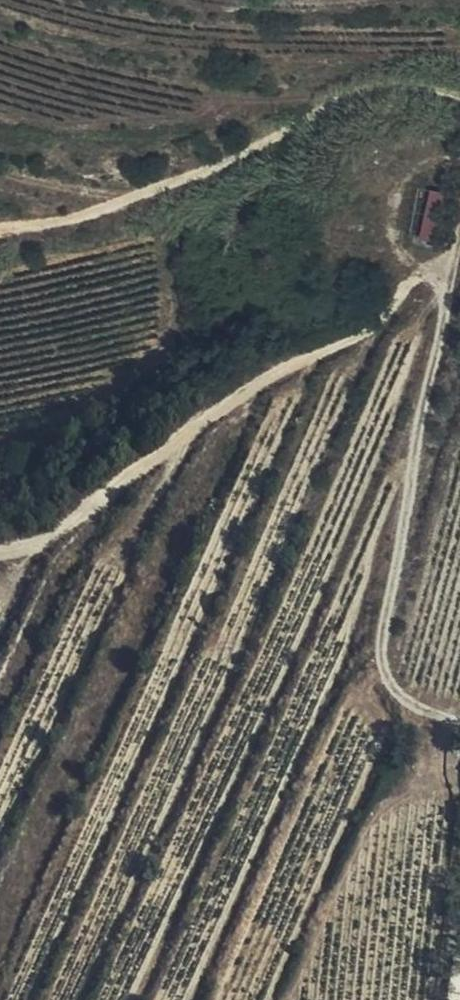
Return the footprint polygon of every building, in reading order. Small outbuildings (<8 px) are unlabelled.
[(427,187),(426,237),(445,237),(446,188),(427,187)]
